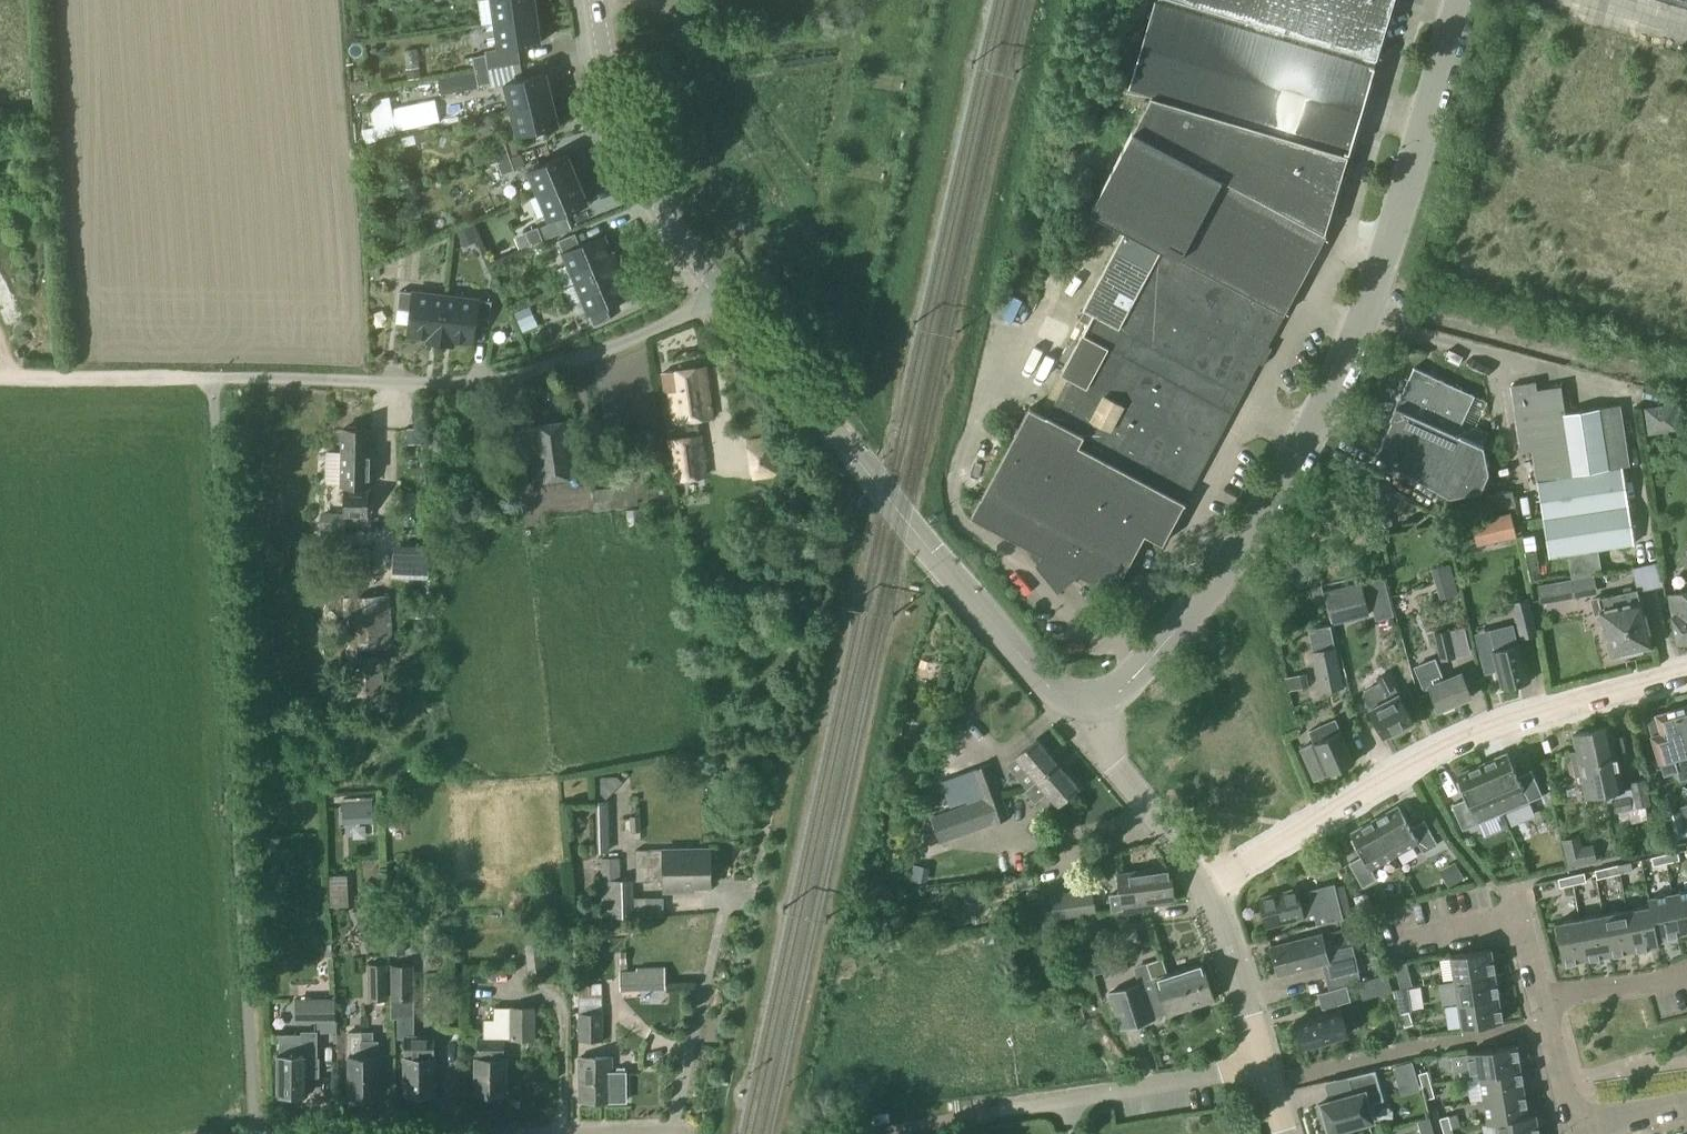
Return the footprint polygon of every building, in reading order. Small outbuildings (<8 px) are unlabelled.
[(534,0),(491,0),(495,23),(536,17),(534,0)] [(1164,0),(1162,0),(1161,3),(1157,2),(1131,88),(1154,95),(1350,153),(1375,66),(1371,65),(1372,61),(1164,0)] [(1372,61),(1373,57),(1378,58),(1395,0),(1164,0),(1372,61)] [(540,43),(536,17),(495,23),(498,49),(525,45),(526,46),(533,45),(532,44),(540,43)] [(485,55),(472,57),(475,72),(488,69),(485,55)] [(1605,56),(1604,76),(1616,76),(1616,57),(1605,56)] [(406,79),(419,78),(418,68),(405,69),(406,79)] [(488,69),(475,72),(478,86),(491,83),(488,69)] [(463,74),(437,79),(440,95),(478,88),(478,86),(475,72),(463,74)] [(551,99),(545,74),(538,76),(538,75),(530,77),(504,84),(511,109),(551,99)] [(1085,309),(1095,315),(1244,394),(1261,362),(1265,364),(1273,348),(1269,346),(1328,235),(1326,234),(1350,153),(1154,95),(1092,212),(1127,230),(1085,309)] [(387,98),(368,102),(370,114),(390,111),(387,98)] [(558,125),(551,99),(511,109),(518,135),(543,129),(551,127),(550,127),(558,125)] [(414,144),(426,140),(424,132),(412,136),(414,144)] [(412,136),(401,138),(403,146),(414,144),(412,136)] [(509,157),(505,143),(492,148),(497,161),(509,157)] [(577,179),(567,155),(560,157),(559,157),(552,160),(553,161),(528,171),(538,195),(577,179)] [(514,171),(509,157),(497,161),(501,175),(514,171)] [(587,203),(577,179),(538,195),(548,219),(573,209),(580,206),(587,203)] [(506,185),(509,209),(526,207),(523,183),(506,185)] [(458,232),(462,242),(475,236),(471,227),(458,232)] [(543,241),(537,227),(525,232),(531,246),(543,241)] [(575,284),(619,265),(614,253),(611,254),(604,236),(580,246),(575,234),(558,241),(563,253),(562,253),(575,284)] [(629,297),(622,279),(625,278),(619,265),(575,284),(588,314),(594,327),(611,319),(605,307),(629,297)] [(440,344),(445,296),(413,292),(413,293),(399,291),(397,310),(410,311),(407,337),(427,339),(427,342),(440,344)] [(489,320),(491,302),(478,300),(445,296),(440,344),(453,345),(453,342),(473,344),(476,319),(489,320)] [(529,308),(513,315),(519,328),(534,322),(529,308)] [(1186,503),(1244,394),(1095,315),(1063,375),(1071,379),(1050,418),(1032,408),(974,517),(1044,554),(1039,564),(1061,591),(1081,573),(1117,592),(1147,534),(1165,544),(1186,503)] [(1389,344),(1385,353),(1393,356),(1397,347),(1389,344)] [(712,417),(705,368),(662,374),(665,393),(670,392),(674,423),(685,421),(687,439),(670,441),(675,481),(706,476),(701,437),(699,437),(696,420),(712,417)] [(1414,369),(1397,407),(1458,434),(1475,396),(1414,369)] [(1569,428),(1567,413),(1562,385),(1538,390),(1537,382),(1511,386),(1520,437),(1569,428)] [(1620,404),(1602,407),(1606,441),(1617,439),(1626,438),(1620,404)] [(1645,411),(1648,434),(1676,430),(1673,411),(1680,409),(1680,405),(1645,411)] [(1397,407),(1376,456),(1450,497),(1478,492),(1487,472),(1482,445),(1458,434),(1397,407)] [(1573,447),(1606,441),(1602,407),(1567,413),(1569,428),(1573,447)] [(526,427),(527,438),(536,437),(537,443),(546,442),(548,451),(559,450),(561,464),(579,461),(573,421),(526,427)] [(1617,439),(1606,441),(1573,447),(1569,428),(1520,437),(1523,453),(1532,451),(1538,484),(1622,471),(1617,439)] [(425,444),(424,429),(407,430),(408,445),(425,444)] [(345,485),(346,489),(345,514),(367,515),(367,489),(367,485),(370,485),(370,467),(371,467),(371,431),(342,430),(341,485),(345,485)] [(654,438),(656,451),(665,450),(663,436),(654,438)] [(536,437),(527,438),(533,482),(580,476),(579,461),(561,464),(559,450),(548,451),(546,442),(537,443),(536,437)] [(749,444),(752,476),(776,473),(772,441),(749,444)] [(1492,449),(1499,473),(1509,470),(1502,446),(1492,449)] [(1622,471),(1538,484),(1543,519),(1628,505),(1622,471)] [(593,491),(595,509),(637,504),(637,499),(650,496),(652,494),(665,494),(665,481),(646,481),(645,473),(609,476),(611,487),(593,491)] [(782,497),(793,498),(795,485),(784,484),(782,497)] [(1398,507),(1410,514),(1416,504),(1404,497),(1398,507)] [(1628,505),(1543,519),(1549,556),(1568,553),(1573,578),(1594,574),(1602,573),(1598,549),(1634,543),(1628,505)] [(1491,519),(1496,542),(1515,537),(1510,514),(1491,519)] [(480,538),(489,537),(487,522),(477,523),(480,538)] [(1523,536),(1525,549),(1536,547),(1534,534),(1523,536)] [(1299,553),(1290,559),(1294,565),(1286,570),(1299,588),(1316,576),(1299,553)] [(1371,600),(1388,596),(1383,574),(1366,579),(1371,600)] [(1594,574),(1573,578),(1536,584),(1539,599),(1563,594),(1597,588),(1594,574)] [(1441,583),(1446,598),(1463,593),(1458,577),(1441,583)] [(1359,582),(1324,592),(1334,625),(1369,616),(1359,582)] [(1320,586),(1311,588),(1315,604),(1325,601),(1320,586)] [(1626,655),(1626,652),(1652,645),(1641,601),(1640,601),(1637,588),(1592,599),(1596,616),(1603,614),(1605,626),(1603,626),(1606,638),(1608,638),(1613,658),(1626,655)] [(1673,618),(1678,644),(1686,642),(1686,592),(1669,595),(1673,618)] [(343,598),(346,650),(393,647),(390,595),(343,598)] [(1512,603),(1514,612),(1520,639),(1536,636),(1530,609),(1527,599),(1512,603)] [(1494,649),(1479,654),(1484,673),(1497,670),(1501,687),(1531,679),(1521,643),(1518,643),(1512,623),(1489,629),(1494,649)] [(783,644),(801,645),(801,632),(784,631),(783,644)] [(1435,634),(1442,662),(1453,660),(1447,632),(1435,634)] [(1311,652),(1319,693),(1344,688),(1336,647),(1311,652)] [(347,658),(350,711),(385,709),(383,656),(347,658)] [(1429,687),(1439,710),(1472,696),(1461,671),(1443,679),(1434,659),(1415,667),(1424,689),(1429,687)] [(1410,713),(1419,708),(1408,687),(1399,692),(1388,672),(1378,677),(1381,683),(1366,691),(1364,696),(1387,741),(1412,728),(1409,723),(1414,720),(1410,713)] [(1287,679),(1292,699),(1310,694),(1305,675),(1287,679)] [(1675,710),(1686,749),(1686,706),(1675,710)] [(1675,710),(1646,718),(1659,762),(1673,757),(1680,780),(1686,778),(1686,749),(1675,710)] [(1300,749),(1314,780),(1354,762),(1335,720),(1308,732),(1313,743),(1300,749)] [(1591,731),(1605,794),(1624,790),(1616,757),(1625,755),(1622,739),(1613,741),(1610,727),(1591,731)] [(1605,794),(1591,731),(1573,735),(1576,751),(1570,752),(1572,761),(1568,764),(1570,774),(1575,775),(1575,777),(1581,775),(1586,798),(1605,794)] [(1016,756),(1037,780),(1057,763),(1036,739),(1016,756)] [(1482,764),(1503,813),(1543,796),(1532,771),(1518,777),(1508,753),(1482,764)] [(1057,763),(1037,780),(1038,781),(1026,792),(1036,804),(1049,793),(1058,804),(1077,788),(1057,763)] [(999,791),(990,764),(974,769),(973,770),(983,797),(999,791)] [(1452,805),(1463,830),(1503,813),(1482,764),(1457,775),(1467,799),(1452,805)] [(983,799),(983,797),(973,770),(958,775),(968,804),(983,799)] [(1630,783),(1635,807),(1648,804),(1642,780),(1630,783)] [(999,791),(983,797),(983,799),(992,824),(1009,818),(999,791)] [(1611,799),(1613,811),(1630,808),(1627,796),(1611,799)] [(968,804),(929,818),(938,843),(992,824),(983,799),(968,804)] [(594,802),(596,851),(609,851),(607,801),(594,802)] [(1374,819),(1395,856),(1418,843),(1424,852),(1438,844),(1425,820),(1411,828),(1398,806),(1374,819)] [(1671,840),(1686,836),(1686,825),(1684,826),(1679,811),(1664,816),(1671,840)] [(630,816),(630,832),(640,832),(640,816),(630,816)] [(1395,856),(1374,819),(1350,833),(1363,855),(1349,863),(1362,887),(1377,878),(1372,869),(1395,856)] [(1560,841),(1568,870),(1596,864),(1592,847),(1581,850),(1577,837),(1560,841)] [(636,850),(636,869),(636,882),(665,881),(665,892),(705,891),(704,849),(664,850),(636,850)] [(330,850),(332,907),(347,906),(346,877),(341,877),(340,850),(330,850)] [(1677,852),(1664,855),(1666,864),(1680,860),(1677,852)] [(1666,864),(1664,855),(1651,858),(1653,867),(1666,864)] [(619,858),(601,859),(602,900),(608,900),(609,917),(634,916),(633,881),(619,881),(619,858)] [(1014,859),(1015,874),(1031,873),(1030,858),(1014,859)] [(1631,862),(1618,865),(1620,874),(1633,871),(1631,862)] [(1620,874),(1618,865),(1595,871),(1596,880),(1607,877),(1620,874)] [(1111,896),(1113,912),(1126,911),(1125,906),(1173,900),(1169,867),(1119,874),(1122,895),(1111,896)] [(370,871),(370,884),(379,884),(379,871),(370,871)] [(1584,873),(1571,876),(1573,885),(1586,882),(1584,873)] [(1573,885),(1571,876),(1558,879),(1560,888),(1573,885)] [(1259,898),(1267,927),(1314,915),(1317,925),(1343,918),(1341,912),(1335,886),(1334,884),(1309,891),(1312,905),(1301,908),(1296,888),(1259,898)] [(1335,886),(1341,912),(1349,910),(1343,884),(1335,886)] [(1054,918),(1092,912),(1089,889),(1050,895),(1054,918)] [(1672,894),(1680,934),(1686,933),(1686,891),(1672,894)] [(1680,934),(1672,894),(1649,898),(1658,946),(1659,946),(1657,938),(1680,934)] [(1627,910),(1634,951),(1658,946),(1649,898),(1648,898),(1649,906),(1627,910)] [(1627,910),(1603,915),(1611,955),(1634,951),(1627,910)] [(404,915),(386,916),(388,956),(406,955),(404,915)] [(1579,919),(1587,960),(1611,955),(1603,915),(1579,919)] [(1587,960),(1579,919),(1555,924),(1562,964),(1587,960)] [(993,931),(981,934),(984,946),(995,943),(993,931)] [(1322,935),(1272,947),(1279,975),(1313,967),(1328,963),(1331,978),(1326,979),(1329,990),(1347,985),(1361,981),(1352,946),(1326,952),(1322,935)] [(1450,956),(1454,981),(1494,974),(1491,950),(1450,956)] [(1100,960),(1104,975),(1127,969),(1123,953),(1100,960)] [(1152,979),(1144,982),(1147,991),(1159,987),(1162,997),(1208,982),(1202,963),(1167,974),(1163,959),(1148,964),(1152,979)] [(1395,968),(1398,981),(1407,978),(1403,965),(1395,968)] [(378,1002),(387,1002),(387,968),(368,967),(368,992),(378,992),(378,1002)] [(392,967),(393,1001),(413,1001),(412,967),(392,967)] [(1387,974),(1372,978),(1377,997),(1392,993),(1387,974)] [(1498,998),(1494,974),(1454,981),(1458,1004),(1498,998)] [(622,980),(622,989),(638,989),(638,979),(622,980)] [(1147,991),(1144,982),(1109,993),(1120,1029),(1213,999),(1208,982),(1162,997),(1159,987),(1147,991)] [(1326,1013),(1294,1021),(1301,1047),(1346,1035),(1338,1005),(1351,1001),(1347,985),(1329,990),(1318,992),(1322,1009),(1324,1008),(1326,1013)] [(601,999),(601,986),(580,986),(580,999),(601,999)] [(1498,998),(1458,1004),(1462,1029),(1502,1023),(1498,998)] [(315,999),(315,1021),(318,1021),(336,1021),(336,999),(315,999)] [(1396,1002),(1400,1015),(1409,1012),(1405,999),(1396,1002)] [(393,1001),(393,1018),(399,1018),(413,1018),(413,1001),(393,1001)] [(476,1094),(505,1094),(506,1060),(503,1060),(503,1039),(509,1039),(509,1041),(535,1041),(535,1008),(510,1007),(494,1007),(494,1021),(484,1021),(483,1038),(479,1038),(479,1059),(476,1059),(476,1094)] [(1400,1015),(1404,1028),(1413,1025),(1409,1012),(1400,1015)] [(579,1013),(579,1041),(605,1042),(604,1013),(579,1013)] [(399,1018),(399,1041),(406,1041),(406,1057),(405,1058),(405,1094),(435,1094),(435,1058),(433,1058),(433,1037),(420,1037),(413,1037),(413,1028),(413,1018),(399,1018)] [(307,1061),(318,1061),(318,1032),(302,1032),(302,1035),(280,1035),(280,1054),(278,1054),(278,1093),(307,1094),(307,1061)] [(379,1039),(373,1039),(373,1042),(347,1042),(347,1058),(350,1058),(350,1094),(379,1094),(379,1039)] [(1472,1079),(1480,1077),(1520,1071),(1516,1045),(1468,1053),(1472,1079)] [(611,1057),(579,1058),(580,1103),(609,1102),(625,1101),(625,1072),(624,1072),(624,1068),(616,1068),(616,1072),(611,1072),(611,1057)] [(1399,1079),(1416,1074),(1412,1060),(1395,1065),(1399,1079)] [(1376,1119),(1371,1101),(1382,1098),(1374,1070),(1348,1078),(1353,1095),(1318,1105),(1323,1123),(1326,1122),(1329,1132),(1376,1119)] [(1480,1077),(1483,1100),(1524,1094),(1520,1071),(1480,1077)] [(1418,1074),(1422,1087),(1431,1085),(1427,1072),(1418,1074)] [(1431,1085),(1422,1087),(1426,1100),(1434,1098),(1431,1085)] [(1524,1094),(1483,1100),(1487,1124),(1495,1123),(1528,1117),(1524,1094)] [(1439,1119),(1443,1132),(1452,1129),(1448,1116),(1439,1119)] [(1497,1133),(1539,1133),(1536,1116),(1528,1117),(1495,1123),(1497,1133)] [(1430,1117),(1417,1121),(1420,1133),(1434,1129),(1430,1117)]
